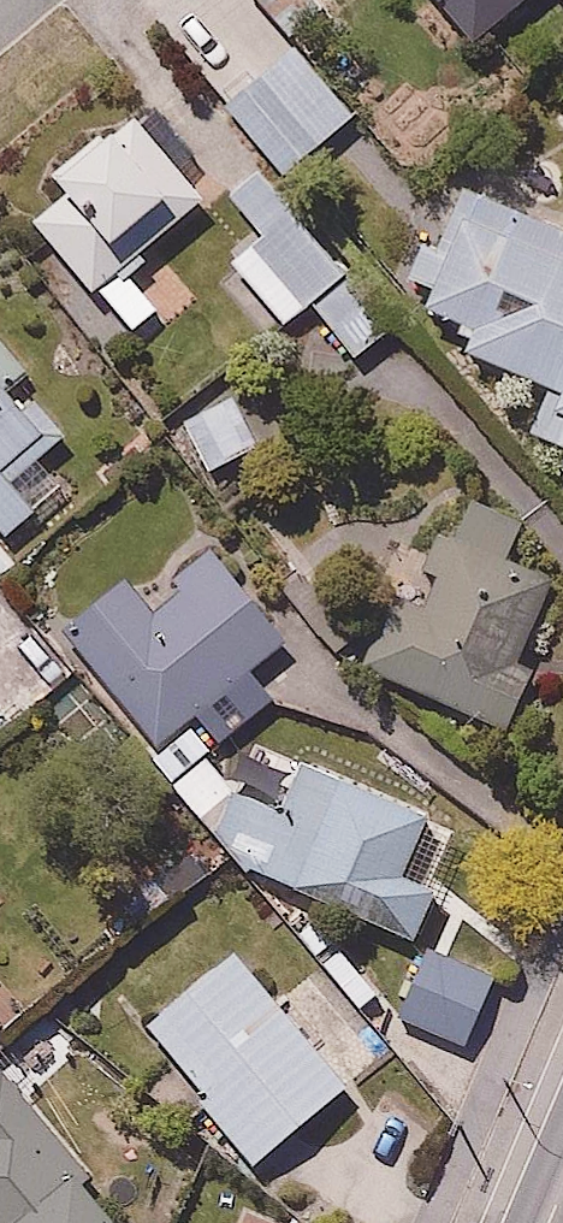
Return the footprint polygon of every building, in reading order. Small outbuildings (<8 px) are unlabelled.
[(486,42),(531,0),(447,0),(486,42)] [(218,86),(288,170),(361,113),(316,54),(300,66),(291,54),(250,86),(238,71),(218,86)] [(209,196),(127,109),(53,176),(68,192),(38,219),(140,331),(164,310),(109,249),(160,203),(179,223),(209,196)] [(262,163),(228,192),(257,229),(227,254),(287,327),(314,305),(357,357),(394,326),(262,163)] [(554,384),(534,434),(562,445),(562,223),(446,176),(393,295),(481,329),(473,350),(554,384)] [(12,531),(41,507),(18,479),(74,434),(39,392),(28,401),(12,382),(27,370),(0,337),(0,516),(12,531)] [(244,388),(187,418),(215,471),(272,441),(244,388)] [(559,576),(444,528),(436,562),(431,560),(425,573),(440,579),(426,611),(396,598),(362,678),(419,702),(427,684),(519,723),(544,663),(526,655),(559,576)] [(184,589),(159,608),(134,577),(69,627),(158,743),(198,713),(219,741),(274,699),(250,668),(288,639),(219,548),(177,580),(184,589)] [(239,783),(199,728),(159,757),(294,943),(359,895),(397,947),(454,906),(420,860),(448,840),(366,728),(311,768),(293,744),(239,783)] [(504,968),(428,941),(402,1012),(478,1040),(504,968)] [(217,1099),(206,1107),(249,1164),(349,1088),(244,951),(145,1026),(167,1055),(177,1047),(217,1099)] [(0,1071),(0,1222),(119,1222),(7,1066),(0,1071)] [(257,1207),(250,1222),(296,1222),(257,1207)]
